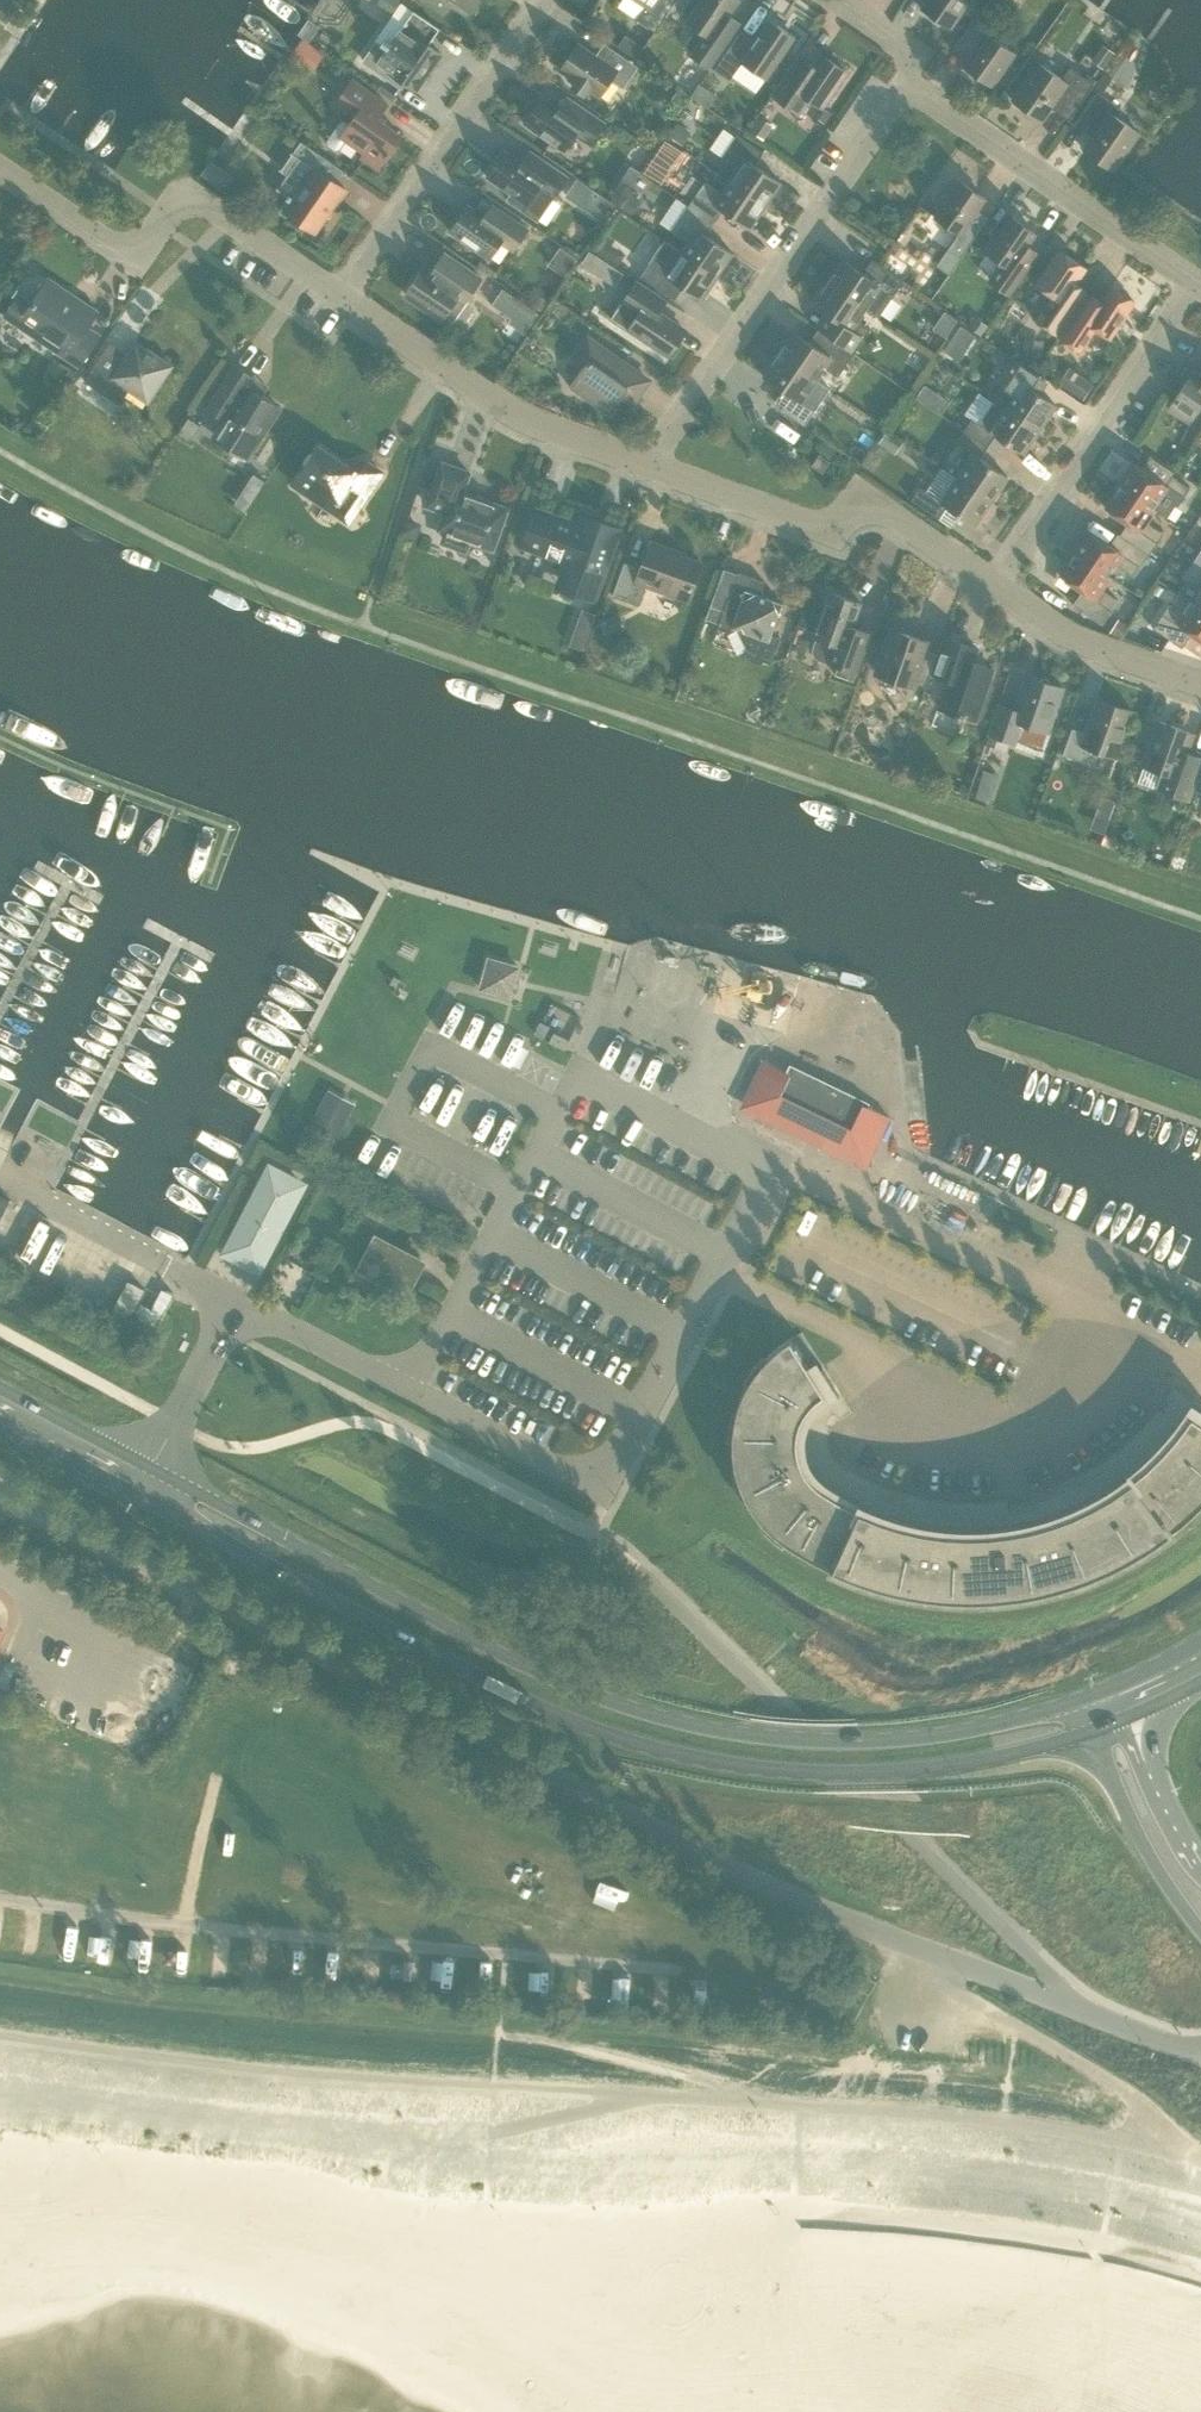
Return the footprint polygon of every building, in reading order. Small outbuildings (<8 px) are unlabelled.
[(414,10),(399,0),(379,0),(377,2),(394,13),(376,40),(387,48),(377,62),(385,67),(382,72),(400,85),(403,80),(416,89),(442,53),(429,44),(440,28),(414,10)] [(444,12),(451,1),(467,12),(470,8),(472,9),(478,0),(426,0),(444,12)] [(676,0),(638,0),(645,5),(636,18),(655,31),(676,0)] [(741,0),(699,0),(686,19),(705,32),(690,54),(710,68),(731,36),(721,29),(741,0)] [(924,10),(948,26),(966,0),(930,0),(924,10)] [(990,84),(1014,50),(996,38),(1001,30),(977,13),(958,41),(975,53),(966,67),(990,84)] [(795,35),(770,18),(755,40),(749,42),(738,34),(715,69),(730,80),(742,62),(766,79),(795,35)] [(624,87),(638,65),(611,47),(603,59),(579,42),(561,69),(577,80),(573,86),(584,93),(588,87),(600,95),(611,79),(624,87)] [(1115,52),(1103,43),(1092,60),(1104,68),(1115,52)] [(846,69),(823,54),(815,66),(799,55),(773,94),(799,112),(809,97),(822,106),(846,69)] [(1069,119),(1094,83),(1070,66),(1062,77),(1041,62),(1014,101),(1040,119),(1050,105),(1069,119)] [(340,120),(328,138),(329,144),(335,148),(340,147),(346,138),(365,152),(362,157),(378,167),(401,133),(378,117),(387,103),(353,79),(337,102),(356,115),(351,123),(346,119),(340,120)] [(690,95),(679,88),(668,105),(679,113),(690,95)] [(1111,169),(1138,130),(1116,115),(1121,108),(1097,91),(1075,123),(1095,137),(1085,151),(1111,169)] [(573,117),(542,96),(524,122),(564,150),(575,134),(590,144),(605,121),(582,105),(573,117)] [(751,131),(765,139),(774,124),(760,116),(751,131)] [(693,131),(678,122),(669,136),(684,145),(693,131)] [(730,179),(767,204),(782,182),(755,164),(763,151),(737,134),(721,158),(737,169),(730,179)] [(344,169),(310,146),(301,140),(292,153),(291,152),(279,169),(285,174),(275,188),(286,195),(276,209),(287,216),(289,213),(316,232),(328,214),(329,215),(334,208),(347,190),(335,181),(344,169)] [(676,147),(667,141),(657,156),(667,162),(676,147)] [(487,176),(511,193),(507,198),(538,220),(568,175),(545,159),(536,171),(505,150),(487,176)] [(201,174),(216,184),(226,169),(211,159),(201,174)] [(624,196),(630,187),(616,178),(610,187),(624,196)] [(751,228),(767,204),(730,179),(721,191),(705,180),(690,204),(716,221),(724,210),(751,228)] [(949,273),(988,217),(976,209),(985,197),(961,180),(936,216),(959,232),(937,265),(949,273)] [(528,227),(501,209),(483,197),(475,209),(468,204),(450,230),(490,257),(501,241),(513,249),(528,227)] [(623,208),(636,216),(642,206),(630,197),(623,208)] [(707,235),(716,221),(690,204),(680,218),(672,230),(688,240),(681,250),(719,275),(734,253),(707,235)] [(1010,294),(1039,252),(1027,244),(1036,232),(1012,215),(987,251),(1005,264),(992,282),(1010,294)] [(702,299),(719,275),(681,250),(665,239),(641,276),(667,293),(675,281),(702,299)] [(1076,283),(1087,267),(1059,248),(1035,283),(1052,295),(1036,318),(1059,334),(1089,291),(1076,283)] [(454,320),(466,302),(483,278),(450,256),(437,276),(423,266),(405,292),(444,319),(446,315),(454,320)] [(866,307),(865,308),(879,316),(904,280),(881,263),(871,278),(844,259),(828,281),(866,307)] [(34,280),(31,279),(28,279),(26,280),(24,280),(23,281),(21,282),(20,283),(19,285),(13,294),(17,298),(6,315),(79,364),(100,334),(86,325),(97,310),(74,295),(70,301),(41,281),(39,283),(37,281),(35,280),(34,280)] [(637,279),(622,302),(612,317),(666,353),(683,327),(653,307),(661,295),(637,279)] [(858,319),(865,308),(866,307),(828,281),(813,303),(840,322),(830,336),(854,352),(871,328),(858,319)] [(1101,300),(1089,291),(1059,336),(1081,350),(1096,328),(1110,337),(1135,301),(1111,285),(1101,300)] [(538,314),(503,288),(493,303),(512,317),(517,310),(532,321),(538,314)] [(945,310),(933,328),(946,337),(958,319),(957,317),(948,312),(945,310)] [(988,324),(976,316),(969,326),(981,334),(988,324)] [(961,324),(953,336),(968,346),(976,334),(961,324)] [(838,376),(854,352),(830,336),(821,349),(794,331),(779,353),(817,379),(825,367),(838,376)] [(632,404),(649,379),(589,338),(575,358),(585,365),(571,386),(611,414),(622,397),(632,404)] [(1043,340),(1026,338),(1024,361),(1041,363),(1043,340)] [(148,401),(173,365),(136,340),(127,353),(111,342),(85,380),(120,403),(129,389),(148,401)] [(809,391),(817,379),(779,353),(764,375),(791,394),(781,408),(805,424),(822,400),(809,391)] [(1062,363),(1050,355),(1040,370),(1053,378),(1062,363)] [(1022,381),(1005,405),(1040,428),(1056,404),(1029,385),(1037,373),(1013,357),(1005,369),(1022,381)] [(215,434),(249,456),(280,407),(247,386),(253,377),(235,365),(209,408),(225,418),(215,434)] [(1200,386),(1188,378),(1172,402),(1167,409),(1189,423),(1200,406),(1200,384),(1200,386)] [(1040,428),(1005,405),(989,429),(972,417),(964,429),(988,446),(996,434),(1024,453),(1040,428)] [(988,446),(964,429),(956,441),(973,453),(957,477),(992,500),(1008,476),(980,457),(988,446)] [(905,441),(889,430),(880,443),(896,454),(905,441)] [(349,521),(382,471),(367,461),(359,472),(319,445),(294,483),(349,521)] [(1187,458),(1175,451),(1168,463),(1180,470),(1187,458)] [(823,471),(830,460),(819,453),(812,464),(823,471)] [(1153,507),(1161,495),(1177,506),(1190,487),(1171,474),(1165,484),(1132,461),(1117,483),(1120,485),(1153,507)] [(448,532),(445,539),(447,542),(463,548),(467,547),(469,539),(493,548),(508,508),(463,492),(470,472),(443,462),(428,505),(446,511),(440,529),(448,532)] [(992,500),(957,477),(941,501),(920,486),(912,499),(940,518),(948,506),(975,525),(992,500)] [(1156,508),(1153,507),(1120,485),(1105,507),(1134,526),(1127,538),(1148,553),(1149,554),(1164,532),(1147,521),(1156,508)] [(624,531),(617,528),(588,518),(584,528),(535,511),(524,543),(570,559),(563,580),(559,590),(597,602),(624,531)] [(1072,551),(1074,553),(1075,553),(1108,575),(1108,574),(1116,563),(1132,573),(1138,564),(1140,565),(1148,553),(1127,538),(1124,536),(1116,549),(1087,529),(1072,551)] [(688,599),(702,561),(670,550),(671,548),(651,540),(641,568),(625,562),(613,595),(640,605),(647,585),(688,599)] [(1200,551),(1183,577),(1198,588),(1190,600),(1193,602),(1200,607),(1200,552),(1200,551)] [(1075,553),(1074,553),(1060,575),(1089,594),(1079,608),(1103,624),(1118,599),(1102,589),(1111,576),(1108,574),(1108,575),(1075,553)] [(765,581),(724,566),(706,617),(737,628),(742,625),(750,641),(746,653),(771,662),(780,637),(771,634),(782,602),(760,594),(765,581)] [(870,634),(852,627),(861,602),(830,591),(814,635),(834,643),(828,661),(838,665),(835,674),(853,680),(865,649),(870,634)] [(1193,602),(1185,614),(1169,603),(1152,627),(1175,642),(1185,628),(1200,639),(1200,607),(1193,602)] [(623,629),(621,614),(602,618),(604,633),(623,629)] [(893,628),(877,673),(913,685),(914,682),(926,686),(937,653),(925,649),(928,640),(893,628)] [(976,718),(993,668),(973,661),(978,648),(946,637),(933,673),(948,678),(939,705),(976,718)] [(1000,704),(989,733),(1016,742),(1022,722),(1048,731),(1064,687),(1025,674),(1014,708),(1000,704)] [(1117,755),(1132,711),(1098,699),(1086,732),(1073,727),(1063,754),(1087,763),(1093,747),(1117,755)] [(1188,799),(1197,771),(1181,765),(1193,732),(1159,720),(1143,765),(1164,772),(1159,789),(1188,799)] [(975,794),(988,798),(991,790),(988,784),(979,781),(975,794)] [(519,966),(489,958),(481,988),(510,996),(519,966)] [(787,1071),(760,1059),(760,1060),(764,1062),(746,1100),(749,1109),(821,1144),(819,1148),(820,1148),(822,1144),(865,1165),(889,1115),(873,1107),(874,1105),(790,1065),(787,1071)] [(303,1183),(270,1166),(226,1252),(258,1269),(303,1183)] [(11,1198),(0,1193),(0,1218),(11,1198)] [(425,1234),(437,1212),(420,1203),(408,1225),(425,1234)] [(412,1282),(423,1261),(376,1236),(358,1268),(395,1288),(402,1277),(412,1282)] [(145,1289),(129,1280),(113,1310),(129,1319),(145,1289)] [(174,1294),(163,1288),(152,1308),(140,1302),(130,1322),(153,1335),(174,1294)] [(1000,1530),(1000,1531),(993,1531),(985,1532),(978,1532),(971,1533),(956,1532),(947,1531),(937,1530),(928,1529),(919,1527),(910,1525),(900,1523),(891,1520),(883,1518),(875,1515),(867,1512),(859,1508),(852,1504),(844,1500),(837,1496),(829,1492),(820,1486),(816,1482),(813,1480),(810,1477),(808,1474),(807,1472),(804,1468),(802,1464),(801,1461),(799,1455),(798,1451),(797,1448),(797,1444),(797,1440),(797,1434),(797,1430),(798,1427),(799,1425),(800,1421),(801,1417),(803,1414),(806,1409),(809,1404),(813,1400),(818,1396),(821,1393),(824,1391),(790,1337),(783,1342),(780,1344),(774,1350),(771,1352),(765,1358),(762,1361),(757,1368),(754,1371),(750,1378),(746,1385),(744,1389),(741,1397),(738,1404),(737,1408),(736,1412),(735,1417),(734,1421),(734,1425),(733,1429),(733,1433),(733,1442),(733,1450),(734,1454),(734,1458),(735,1462),(736,1467),(737,1471),(738,1475),(739,1479),(741,1483),(744,1490),(748,1498),(752,1505),(754,1509),(759,1515),(765,1522),(771,1528),(777,1533),(786,1540),(796,1546),(805,1551),(815,1557),(825,1562),(835,1567),(845,1571),(855,1575),(866,1579),(877,1583),(887,1586),(898,1588),(909,1590),(920,1592),(931,1594),(943,1595),(954,1596),(966,1596),(977,1596),(988,1596),(1000,1595),(1011,1594),(1023,1592),(1034,1590),(1045,1587),(1057,1584),(1068,1581),(1079,1578),(1090,1574),(1101,1569),(1111,1565),(1122,1560),(1131,1554),(1141,1549),(1150,1543),(1159,1537),(1168,1531),(1176,1524),(1185,1517),(1193,1510),(1200,1503),(1200,1502),(1200,1420),(1192,1414),(1187,1421),(1181,1429),(1176,1436),(1170,1442),(1164,1449),(1158,1456),(1151,1462),(1144,1468),(1138,1473),(1131,1479),(1123,1484),(1116,1489),(1108,1494),(1100,1499),(1093,1503),(1073,1510),(1053,1517),(1033,1523),(1013,1528),(1000,1530)] [(869,1992),(876,1980),(865,1973),(858,1986),(869,1992)]
